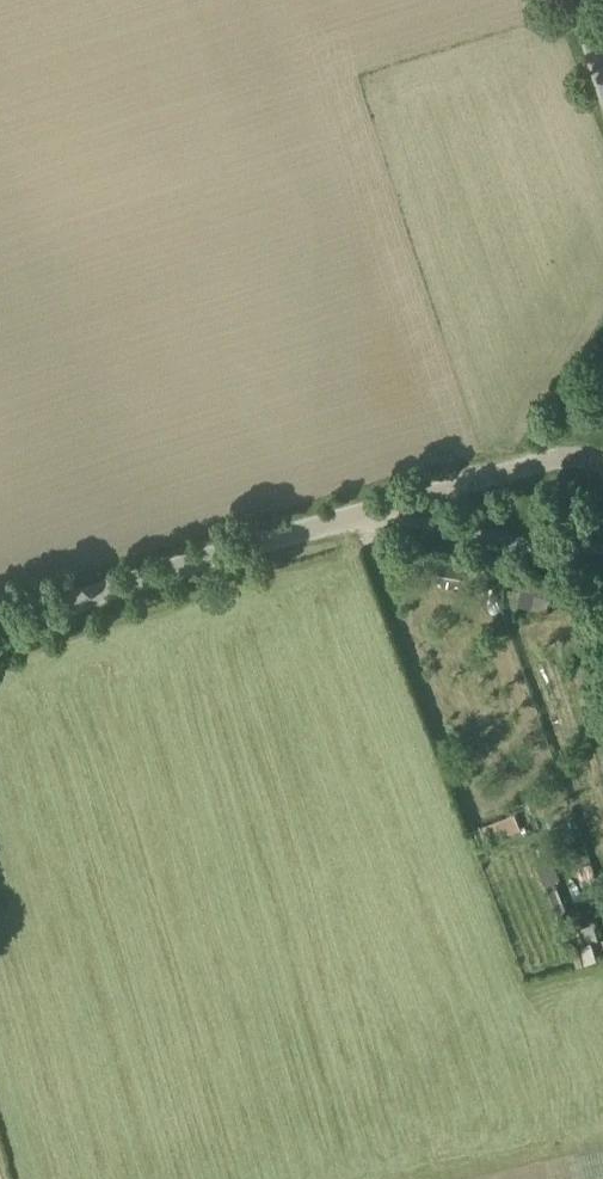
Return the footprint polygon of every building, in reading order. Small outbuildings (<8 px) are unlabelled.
[(490,837),(520,831),(517,814),(486,821),(490,837)]
